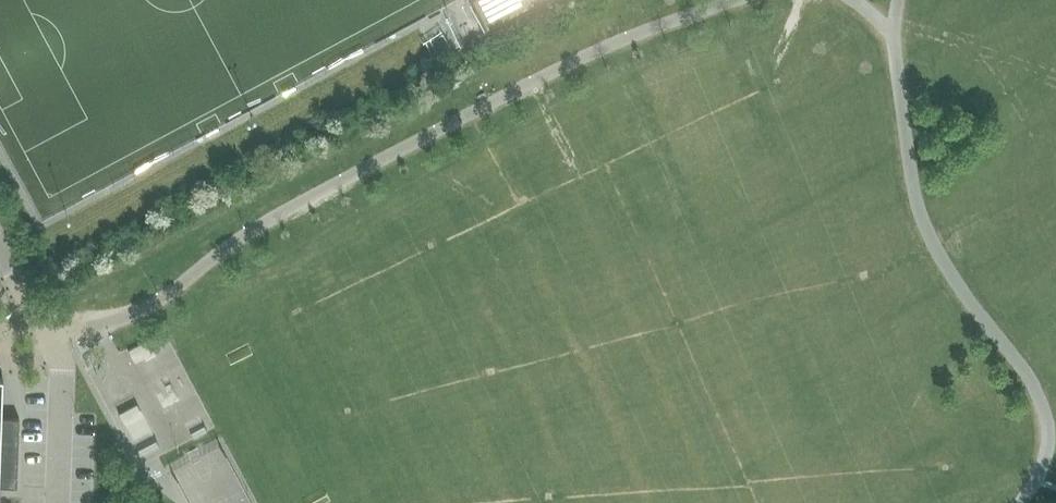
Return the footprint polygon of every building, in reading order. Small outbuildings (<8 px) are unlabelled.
[(487,31),(545,0),(471,0),(487,31)] [(18,487),(20,418),(2,417),(3,376),(0,376),(0,486),(18,487)] [(128,439),(148,432),(138,401),(118,408),(128,439)]
